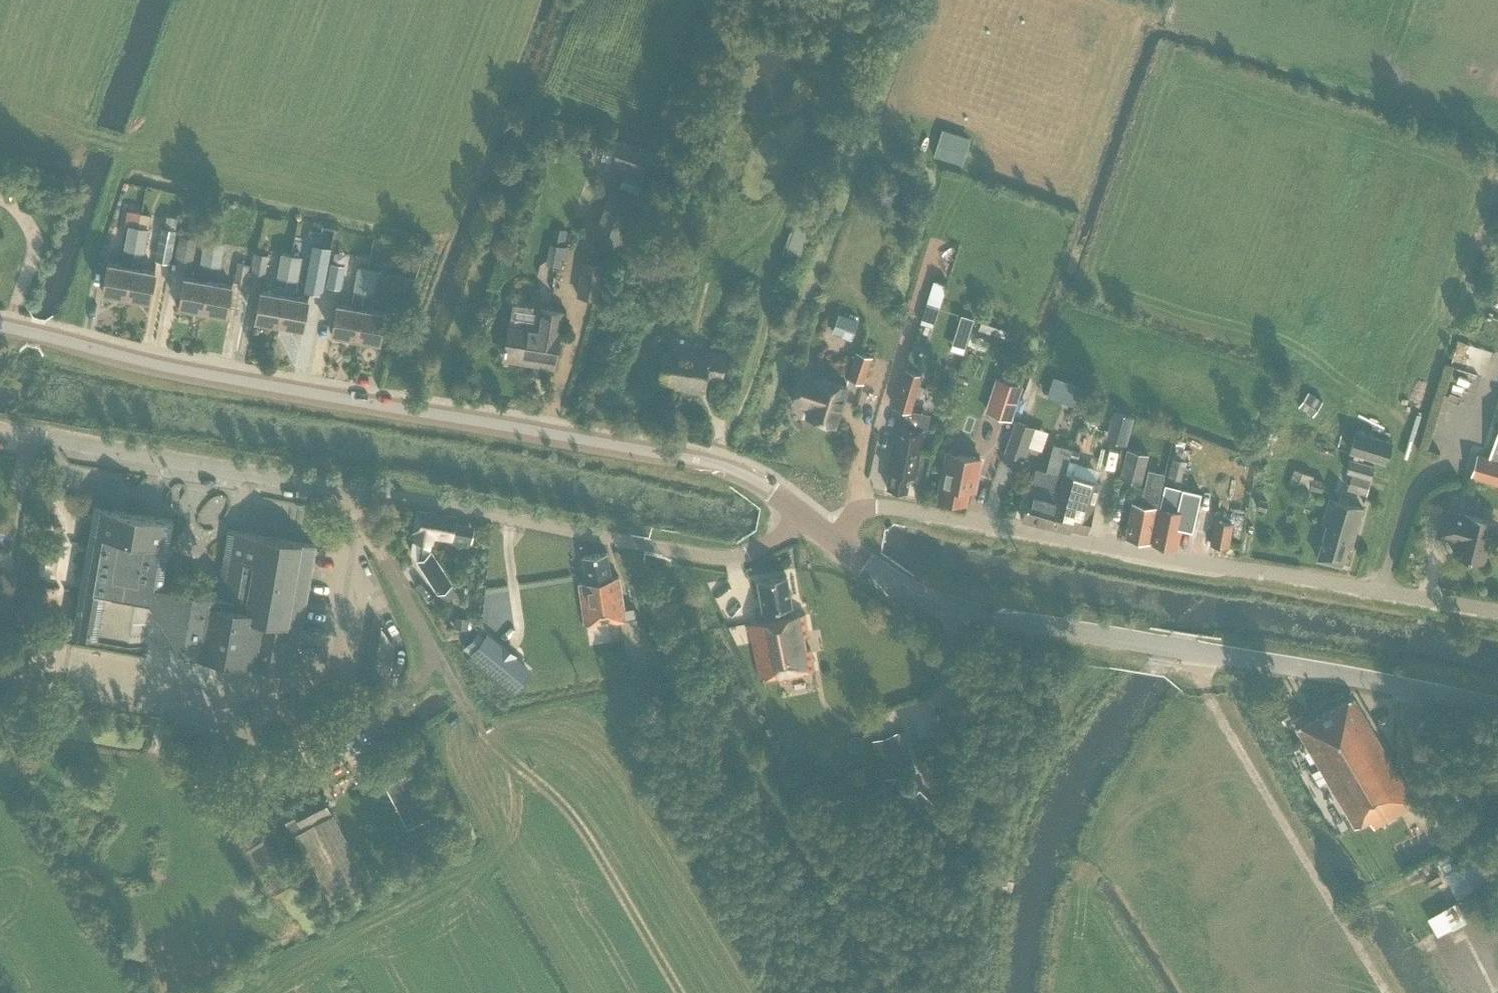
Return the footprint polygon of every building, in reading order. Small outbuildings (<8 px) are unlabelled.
[(602,242),(620,247),(637,190),(619,185),(602,242)] [(128,210),(126,224),(129,225),(139,227),(141,213),(128,210)] [(139,227),(127,295),(150,299),(156,270),(142,268),(149,228),(151,214),(141,213),(139,227)] [(167,216),(165,227),(177,229),(179,218),(167,216)] [(127,295),(139,227),(129,225),(125,248),(126,249),(123,264),(108,262),(103,291),(127,295)] [(156,259),(170,262),(177,229),(165,227),(163,226),(156,259)] [(554,227),(551,244),(563,247),(567,229),(554,227)] [(191,266),(197,238),(181,235),(176,263),(191,266)] [(202,263),(211,264),(215,240),(206,239),(201,262),(202,263)] [(226,242),(215,240),(211,264),(220,266),(221,266),(226,242)] [(563,267),(567,247),(563,247),(551,244),(547,263),(563,267)] [(313,245),(304,290),(322,293),(330,248),(313,245)] [(598,298),(604,266),(583,262),(578,294),(598,298)] [(247,283),(250,265),(237,263),(237,264),(234,281),(247,283)] [(345,268),(332,266),(328,287),(342,290),(345,268)] [(355,289),(364,291),(368,268),(359,266),(355,289)] [(368,268),(364,291),(356,336),(380,340),(385,311),(371,309),(378,269),(368,268)] [(179,305),(203,309),(208,280),(184,276),(179,305)] [(285,293),(280,323),(303,327),(309,298),(296,295),(299,281),(288,279),(286,287),(285,294),(285,293)] [(217,281),(208,280),(203,309),(227,313),(232,284),(217,281)] [(256,318),(280,323),(285,293),(285,294),(286,287),(277,285),(276,292),(261,289),(256,318)] [(364,291),(355,289),(352,305),(337,303),(332,332),(356,336),(364,291)] [(541,307),(540,316),(538,325),(510,321),(504,357),(554,365),(561,329),(560,329),(563,311),(541,307)] [(859,320),(839,313),(832,332),(852,339),(859,320)] [(720,380),(725,353),(708,350),(707,356),(665,349),(660,379),(684,383),(684,387),(702,390),(704,377),(720,380)] [(863,382),(872,356),(857,351),(848,377),(863,382)] [(905,368),(893,406),(912,412),(923,373),(905,368)] [(848,386),(819,376),(818,379),(801,373),(792,400),(809,406),(806,416),(835,425),(848,386)] [(985,412),(1012,421),(1024,385),(997,376),(985,412)] [(1086,394),(1068,388),(1069,384),(1053,378),(1048,394),(1082,406),(1086,394)] [(1310,391),(1300,405),(1314,414),(1324,400),(1310,391)] [(1127,444),(1134,416),(1114,411),(1106,439),(1127,444)] [(1015,420),(1004,452),(1025,460),(1036,427),(1015,420)] [(897,424),(892,449),(888,471),(891,472),(888,487),(907,491),(909,477),(915,478),(925,430),(897,424)] [(1489,457),(1477,454),(1471,475),(1497,483),(1497,428),(1489,457)] [(1386,462),(1386,461),(1392,442),(1356,431),(1350,452),(1386,462)] [(1034,478),(1023,517),(1070,530),(1070,529),(1085,533),(1091,507),(1094,508),(1100,482),(1085,478),(1085,477),(1074,473),(1077,462),(1070,460),(1070,458),(1073,450),(1073,448),(1055,443),(1047,470),(1037,467),(1034,477),(1034,478)] [(1176,447),(1168,476),(1181,479),(1186,460),(1181,459),(1184,449),(1176,447)] [(1141,481),(1148,453),(1128,448),(1121,476),(1141,481)] [(1073,450),(1070,458),(1077,460),(1079,451),(1073,450)] [(975,489),(981,458),(947,451),(938,497),(966,502),(969,488),(975,489)] [(1367,494),(1375,466),(1350,459),(1347,471),(1352,473),(1348,488),(1367,494)] [(1157,507),(1165,472),(1148,468),(1141,503),(1133,501),(1126,537),(1149,542),(1156,507),(1157,507)] [(1160,506),(1152,542),(1171,546),(1172,542),(1178,543),(1181,527),(1193,530),(1202,492),(1183,487),(1165,483),(1160,506)] [(1351,549),(1363,507),(1348,502),(1350,499),(1340,496),(1339,500),(1330,497),(1322,523),(1326,524),(1317,557),(1318,557),(1342,564),(1346,548),(1351,549)] [(1260,499),(1258,509),(1265,511),(1268,501),(1260,499)] [(93,506),(72,633),(142,645),(149,600),(183,652),(243,662),(242,664),(293,672),(304,605),(305,605),(315,543),(227,528),(216,594),(162,585),(173,519),(93,506)] [(1444,509),(1437,534),(1458,539),(1454,553),(1483,561),(1494,521),(1465,513),(1465,515),(1444,509)] [(456,524),(457,516),(418,510),(413,540),(433,543),(434,536),(453,539),(453,538),(467,540),(470,526),(456,524)] [(438,591),(451,582),(432,552),(418,560),(438,591)] [(587,581),(579,582),(585,623),(589,623),(608,620),(609,622),(626,620),(626,619),(625,609),(619,576),(611,577),(607,552),(583,556),(587,581)] [(811,676),(810,671),(815,670),(805,612),(792,614),(791,604),(792,604),(787,575),(758,579),(763,609),(764,609),(766,619),(749,621),(760,676),(777,673),(777,676),(792,674),(795,693),(809,691),(807,677),(811,676)] [(635,607),(625,609),(626,619),(637,617),(635,607)] [(456,618),(455,628),(468,629),(469,619),(456,618)] [(475,655),(518,689),(528,676),(517,667),(519,664),(512,658),(513,658),(501,648),(501,649),(488,639),(475,655)] [(67,677),(63,700),(109,708),(113,685),(67,677)] [(14,692),(16,681),(0,678),(0,690),(14,692)] [(1374,827),(1417,803),(1354,697),(1297,727),(1355,826),(1369,818),(1374,827)] [(885,778),(909,771),(897,732),(873,740),(885,778)] [(408,827),(434,813),(411,770),(385,784),(408,827)] [(919,788),(909,798),(921,810),(931,800),(919,788)] [(294,809),(283,815),(329,902),(368,882),(331,811),(322,793),(318,795),(316,792),(312,793),(314,797),(293,808),(294,809)] [(1458,898),(1497,877),(1497,876),(1477,836),(1436,857),(1458,898)]
